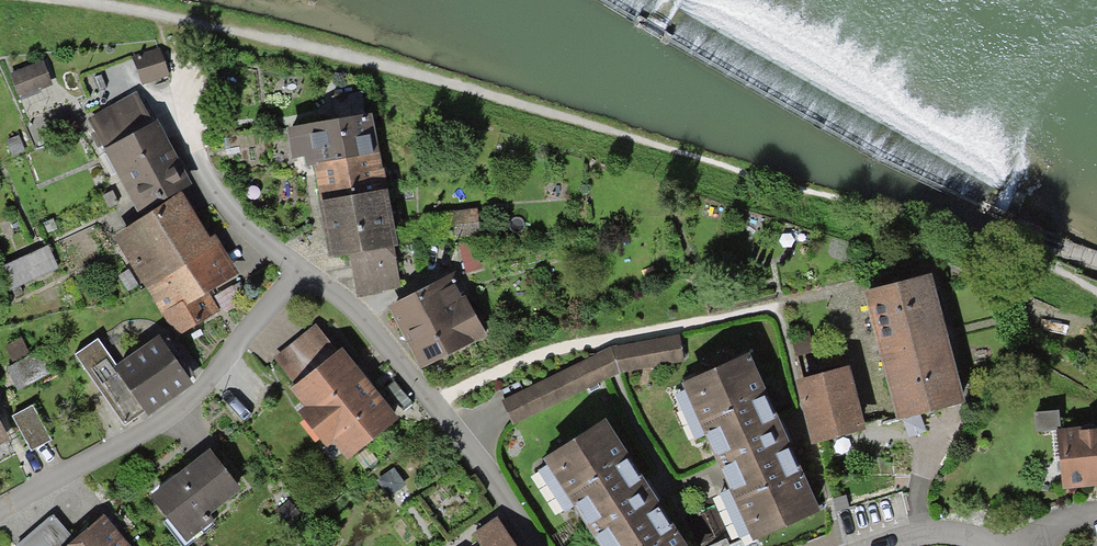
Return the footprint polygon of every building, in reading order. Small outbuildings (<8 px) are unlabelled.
[(158,52),(134,62),(143,84),(167,74),(158,52)] [(45,61),(16,73),(23,90),(52,78),(45,61)] [(136,93),(87,119),(141,222),(151,215),(182,194),(192,186),(158,123),(153,126),(136,93)] [(397,248),(369,93),(334,99),(338,122),(290,131),(295,159),(305,157),(306,165),(315,163),(332,258),(350,255),(357,297),(399,289),(392,248),(397,248)] [(236,280),(182,194),(151,215),(141,222),(112,239),(141,285),(144,284),(160,315),(162,314),(177,339),(220,313),(210,296),(236,280)] [(477,208),(423,213),(426,243),(480,237),(477,208)] [(0,269),(0,279),(7,293),(60,267),(49,244),(0,269)] [(964,398),(928,276),(864,294),(900,417),(964,398)] [(454,278),(391,308),(420,367),(483,337),(454,278)] [(339,354),(316,325),(272,359),(294,387),(289,391),(307,414),(301,418),(327,452),(333,448),(345,463),(400,421),(368,381),(344,350),(339,354)] [(811,327),(794,333),(800,354),(818,348),(811,327)] [(15,366),(6,370),(16,392),(58,373),(47,349),(41,334),(8,349),(15,366)] [(608,347),(504,401),(514,421),(618,368),(683,359),(680,336),(608,347)] [(193,387),(158,339),(117,368),(98,342),(77,357),(124,423),(142,410),(148,419),(193,387)] [(747,537),(814,506),(742,353),(675,384),(747,537)] [(847,365),(800,376),(813,431),(860,420),(847,365)] [(32,407),(13,417),(32,452),(51,442),(32,407)] [(604,419),(540,459),(595,545),(684,545),(604,419)] [(10,442),(0,422),(0,447),(10,442)] [(1057,436),(1062,489),(1096,486),(1096,433),(1057,436)] [(209,452),(149,496),(185,545),(192,545),(224,523),(217,514),(241,496),(209,452)] [(395,467),(380,478),(390,492),(405,481),(395,467)] [(22,544),(24,545),(50,545),(64,535),(51,519),(22,544)] [(106,519),(75,545),(129,545),(106,519)] [(470,537),(476,545),(510,545),(494,521),(470,537)]
